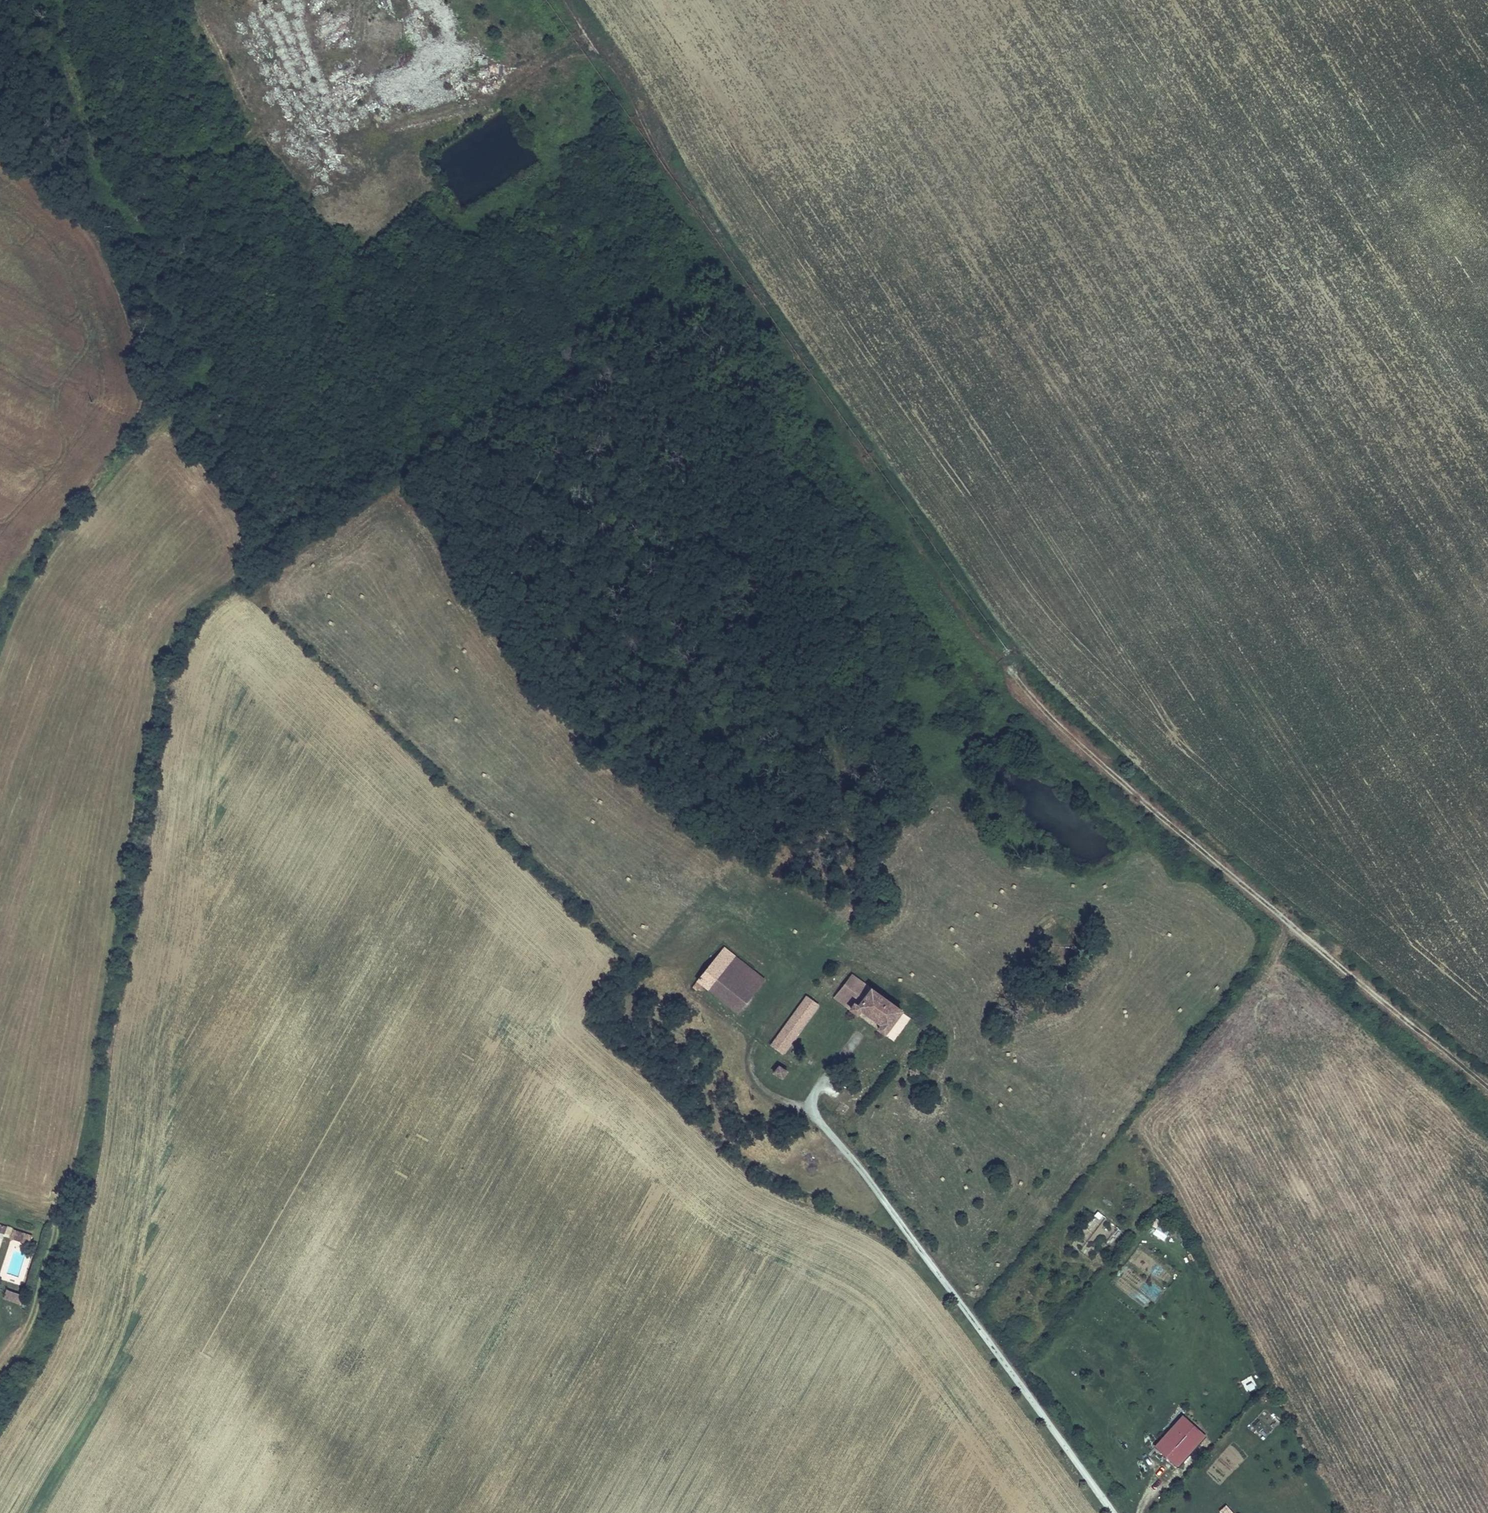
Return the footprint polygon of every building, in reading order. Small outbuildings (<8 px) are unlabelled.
[(694,983),(738,1018),(766,981),(724,948),(694,983)] [(902,1013),(852,976),(833,1000),(857,1019),(862,1014),(880,1028),(877,1033),(886,1039),(903,1014),(902,1013)] [(794,1040),(819,1006),(806,997),(806,998),(781,1031),(781,1034),(772,1045),(783,1053),(792,1040),(794,1040)] [(782,1082),(788,1074),(778,1066),(772,1075),(782,1082)] [(837,1115),(844,1107),(834,1101),(828,1108),(829,1112),(837,1115)] [(1162,1240),(1171,1231),(1160,1221),(1152,1230),(1162,1240)] [(1246,1391),(1256,1387),(1252,1376),(1242,1380),(1246,1391)] [(1184,1415),(1156,1444),(1178,1465),(1207,1434),(1184,1415)] [(1227,1504),(1219,1511),(1222,1512),(1235,1512),(1227,1504)]
